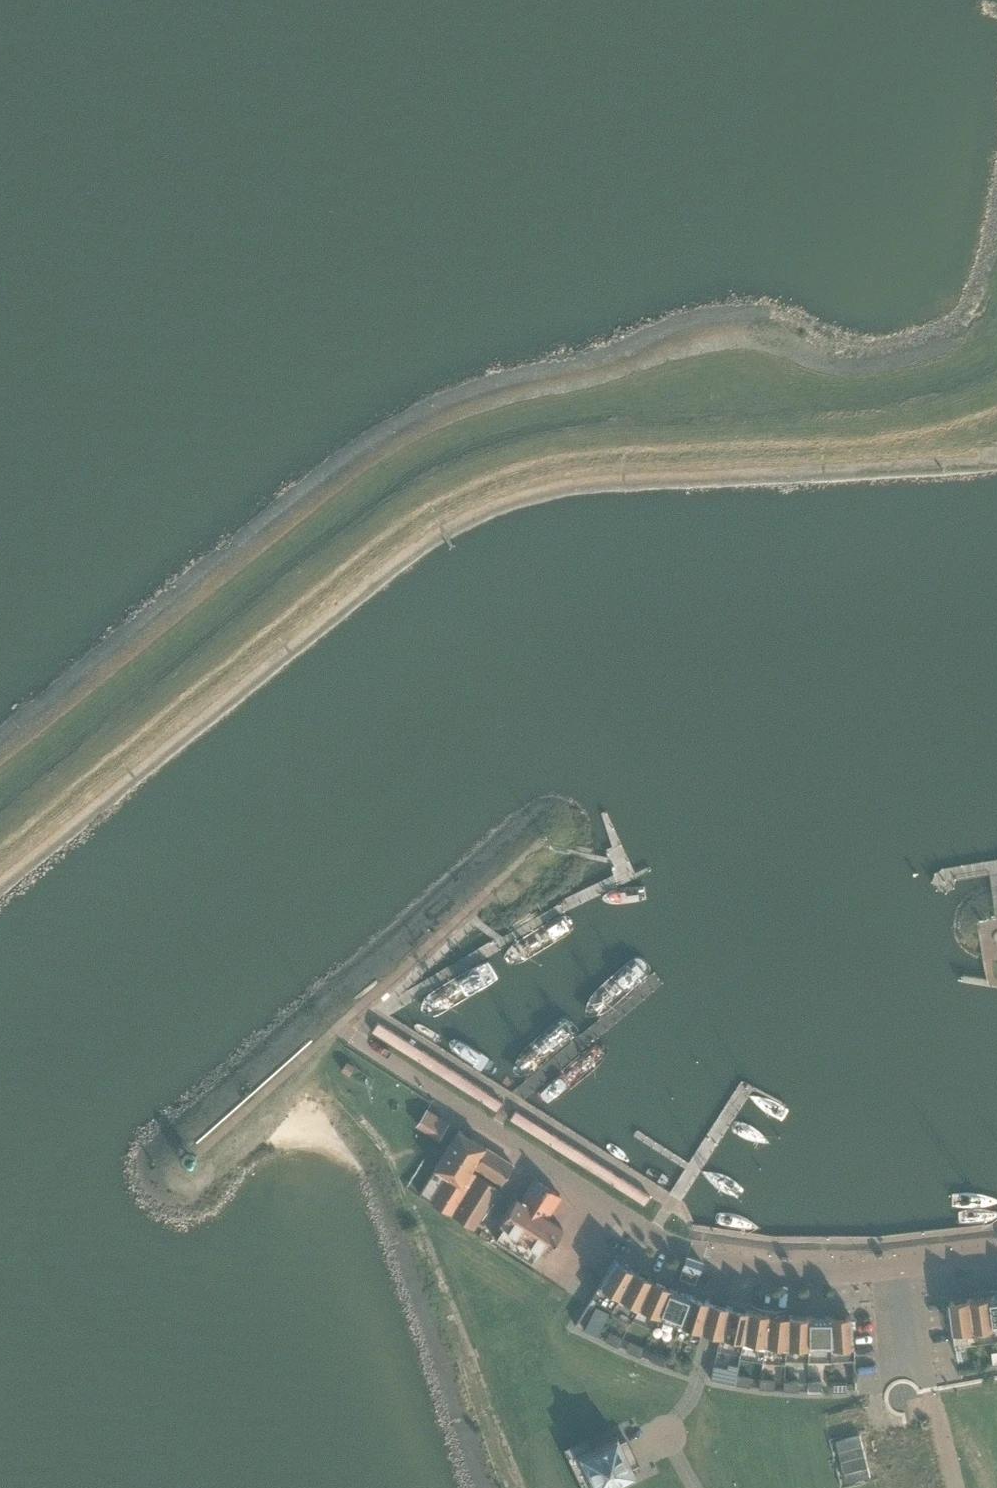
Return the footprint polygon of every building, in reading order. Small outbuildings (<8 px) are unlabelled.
[(501,1105),(376,1024),(371,1032),(496,1113),(501,1105)] [(354,1066),(346,1061),(341,1070),(348,1075),(354,1066)] [(427,1110),(417,1125),(437,1138),(447,1123),(427,1110)] [(511,1111),(507,1119),(645,1207),(650,1199),(511,1111)] [(475,1174),(469,1170),(484,1147),(458,1130),(433,1168),(434,1168),(419,1192),(431,1200),(430,1201),(450,1214),(475,1174)] [(501,1183),(512,1165),(485,1147),(474,1166),(501,1183)] [(472,1228),(498,1188),(477,1175),(452,1215),(472,1228)] [(504,1227),(495,1240),(531,1263),(540,1250),(546,1254),(562,1228),(545,1217),(560,1195),(534,1179),(520,1201),(515,1198),(498,1223),(504,1227)] [(694,1283),(702,1261),(686,1256),(679,1277),(694,1283)] [(616,1299),(632,1269),(614,1259),(596,1288),(616,1299)] [(616,1299),(636,1310),(650,1279),(632,1269),(616,1299)] [(636,1310),(656,1319),(669,1287),(650,1279),(636,1310)] [(656,1319),(678,1327),(689,1295),(669,1287),(656,1319)] [(699,1333),(700,1330),(709,1301),(689,1295),(678,1327),(699,1333)] [(991,1296),(971,1299),(975,1333),(995,1330),(991,1296)] [(962,1334),(975,1333),(971,1299),(950,1302),(956,1351),(964,1350),(962,1334)] [(720,1335),(726,1306),(718,1303),(709,1301),(700,1330),(710,1333),(720,1335)] [(609,1313),(596,1306),(584,1330),(597,1336),(609,1313)] [(726,1306),(720,1335),(719,1339),(741,1343),(747,1310),(726,1306)] [(768,1313),(747,1310),(741,1343),(763,1347),(768,1313)] [(788,1315),(768,1313),(763,1347),(785,1349),(788,1315)] [(809,1316),(788,1315),(785,1349),(808,1350),(809,1316)] [(829,1316),(830,1350),(852,1349),(850,1315),(829,1316)] [(808,1350),(830,1350),(829,1316),(809,1316),(808,1350)] [(618,1347),(622,1338),(609,1332),(604,1341),(618,1347)] [(640,1357),(644,1348),(630,1342),(626,1351),(640,1357)] [(663,1366),(667,1356),(653,1351),(649,1361),(663,1366)] [(687,1374),(690,1364),(676,1360),(673,1369),(687,1374)] [(713,1366),(711,1380),(734,1384),(738,1366),(728,1364),(727,1369),(713,1366)] [(734,1385),(749,1387),(751,1377),(736,1375),(734,1385)] [(758,1389),(773,1390),(774,1380),(759,1379),(758,1389)] [(783,1391),(798,1392),(798,1382),(783,1381),(783,1391)] [(831,1392),(846,1391),(846,1381),(831,1382),(831,1392)] [(807,1392),(822,1392),(821,1382),(807,1382),(807,1392)] [(617,1433),(575,1453),(591,1487),(611,1487),(637,1476),(635,1471),(632,1472),(617,1439),(619,1438),(617,1433)] [(861,1435),(837,1441),(847,1483),(871,1477),(861,1435)]
